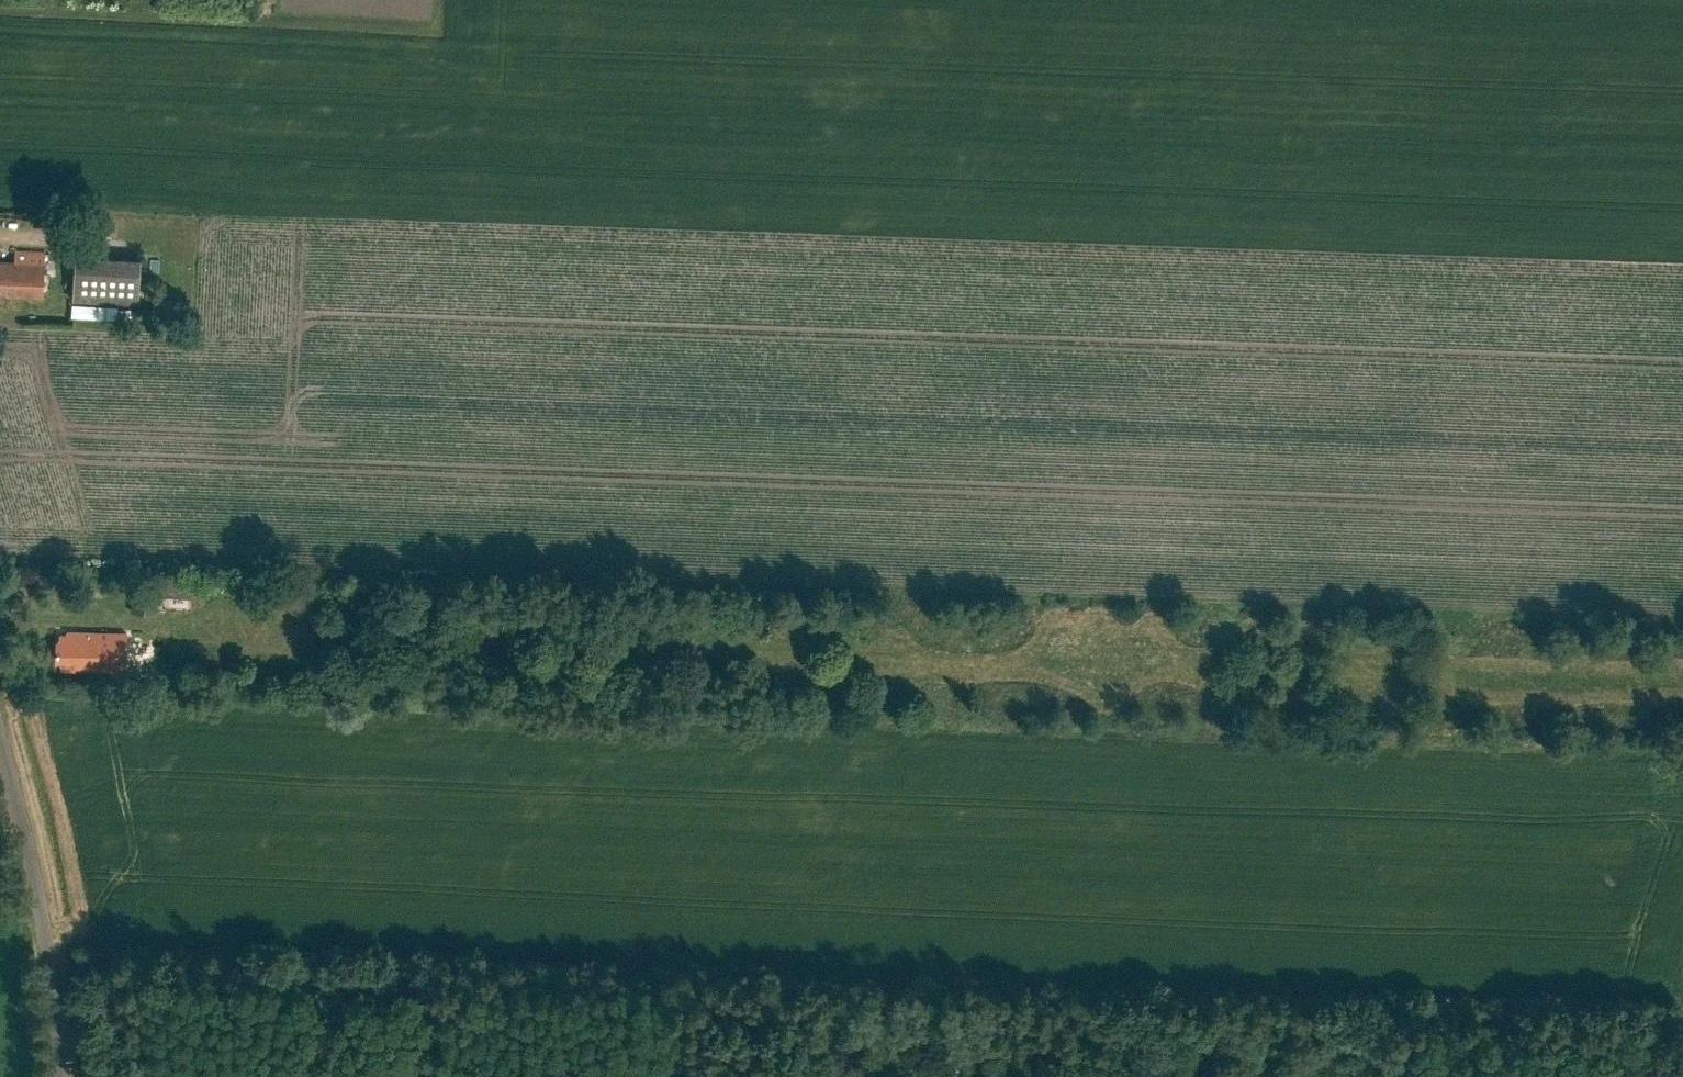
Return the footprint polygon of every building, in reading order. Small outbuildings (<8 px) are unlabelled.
[(6,294),(44,296),(46,252),(15,250),(15,261),(0,260),(0,291),(7,291),(6,294)] [(75,254),(73,299),(139,302),(141,258),(75,254)] [(62,661),(61,669),(124,670),(127,633),(67,632),(67,635),(60,635),(60,641),(58,641),(56,660),(62,661)]
